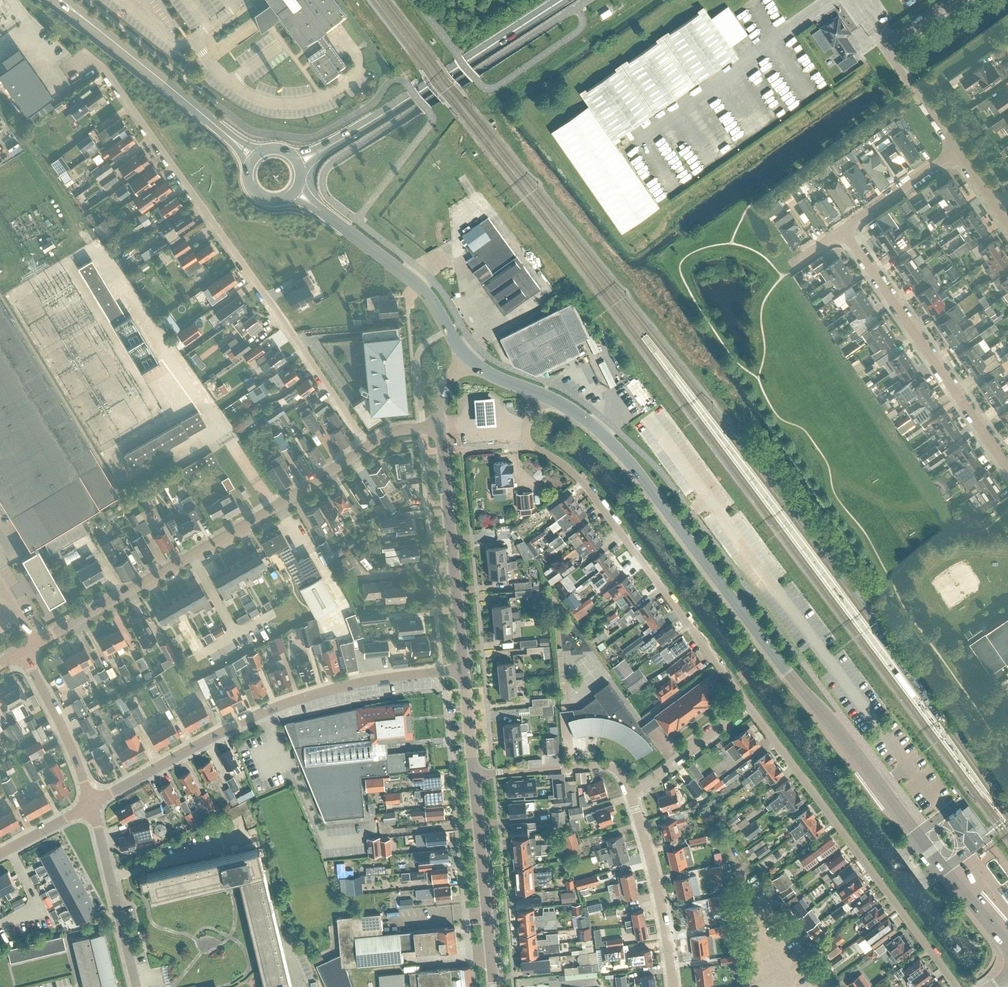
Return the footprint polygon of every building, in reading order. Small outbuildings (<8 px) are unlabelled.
[(270,3),(254,15),(259,29),(260,31),(265,27),(280,17),(301,45),(315,35),(323,46),(307,58),(323,79),(339,68),(338,66),(343,61),(321,30),(344,13),(335,0),(268,0),(270,3)] [(552,131),(622,231),(659,205),(613,140),(737,54),(730,45),(747,34),(728,6),(711,17),(705,8),(581,94),(589,105),(552,131)] [(845,36),(850,32),(838,15),(813,32),(820,43),(828,37),(833,45),(834,44),(844,58),(837,63),(843,70),(857,60),(852,53),(855,51),(845,36)] [(794,41),(797,46),(805,42),(802,37),(794,41)] [(0,60),(6,68),(9,67),(23,56),(17,48),(0,60)] [(9,67),(14,75),(29,64),(23,56),(9,67)] [(14,75),(20,83),(35,72),(29,64),(14,75)] [(972,72),(974,75),(962,83),(966,89),(973,84),(979,92),(984,89),(984,90),(1001,78),(994,68),(987,72),(982,65),(972,72)] [(32,99),(26,91),(20,83),(14,75),(9,67),(6,68),(0,73),(0,79),(26,116),(38,107),(32,99)] [(26,91),(41,81),(35,72),(20,83),(26,91)] [(948,80),(954,88),(958,85),(956,82),(963,77),(960,72),(948,80)] [(47,89),(41,81),(26,91),(32,99),(47,89)] [(76,92),(82,99),(91,92),(86,85),(76,92)] [(47,89),(32,99),(38,107),(49,100),(53,97),(47,89)] [(988,96),(976,104),(981,110),(987,106),(993,114),(999,110),(999,111),(1007,105),(1007,89),(992,101),(988,96)] [(102,92),(87,104),(84,100),(70,110),(76,119),(90,110),(91,112),(107,100),(102,92)] [(53,105),(49,100),(38,107),(26,116),(30,122),(53,105)] [(703,112),(710,109),(706,100),(699,104),(703,112)] [(54,108),(58,113),(65,107),(61,103),(54,108)] [(995,131),(1002,126),(1007,135),(1007,120),(1006,122),(1003,117),(991,125),(995,131)] [(107,127),(97,134),(96,135),(104,146),(115,138),(113,135),(126,126),(121,118),(108,127),(107,127)] [(657,128),(670,155),(680,151),(679,148),(689,143),(678,119),(657,128)] [(888,132),(897,125),(893,120),(884,127),(888,132)] [(901,130),(892,137),(910,162),(919,156),(901,130)] [(871,143),(880,137),(877,132),(868,138),(871,143)] [(116,142),(106,149),(101,152),(105,157),(110,153),(115,160),(125,153),(122,150),(135,141),(133,139),(135,138),(132,133),(129,134),(129,133),(116,142)] [(76,144),(81,152),(95,142),(89,135),(76,144)] [(890,169),(902,161),(887,140),(875,148),(890,169)] [(861,143),(851,149),(855,154),(864,148),(861,143)] [(846,154),(853,164),(858,160),(851,151),(846,154)] [(137,154),(126,161),(119,167),(126,177),(149,161),(148,159),(149,158),(146,154),(144,155),(143,153),(138,157),(137,154)] [(880,191),(890,185),(882,174),(886,171),(874,153),(861,162),(880,191)] [(844,154),(832,163),(839,173),(842,171),(838,166),(848,159),(844,154)] [(66,171),(57,158),(51,163),(60,176),(66,171)] [(91,171),(98,181),(113,169),(108,161),(99,167),(98,166),(91,171)] [(832,163),(824,168),(816,173),(815,174),(818,179),(832,170),(835,175),(839,173),(832,163)] [(153,179),(159,175),(158,174),(159,172),(156,168),(154,169),(153,167),(130,183),(139,195),(148,189),(150,188),(156,184),(153,179)] [(859,196),(868,190),(853,167),(844,173),(859,196)] [(99,181),(105,189),(118,180),(112,171),(99,181)] [(74,181),(67,172),(60,176),(67,186),(74,181)] [(809,186),(818,180),(815,175),(806,181),(809,186)] [(943,198),(958,188),(951,178),(933,191),(935,195),(939,192),(943,198)] [(843,215),(855,206),(837,179),(824,188),(843,215)] [(139,195),(133,200),(142,212),(154,204),(150,199),(153,197),(157,201),(166,194),(165,193),(171,189),(166,181),(160,186),(159,185),(151,190),(150,188),(148,189),(139,195)] [(130,193),(124,185),(115,192),(121,200),(130,193)] [(798,194),(802,191),(799,186),(794,189),(798,194)] [(958,188),(943,198),(947,203),(943,206),(946,210),(950,207),(965,197),(958,188)] [(165,216),(182,204),(176,196),(160,208),(158,206),(152,211),(155,216),(161,211),(165,216)] [(786,202),(782,197),(778,200),(781,205),(786,202)] [(830,228),(840,221),(824,197),(814,204),(830,228)] [(918,214),(930,206),(924,197),(913,206),(918,214)] [(899,205),(905,213),(910,210),(905,201),(899,205)] [(769,217),(776,212),(771,205),(766,208),(764,210),(769,217)] [(964,208),(957,213),(942,223),(949,232),(955,227),(959,233),(965,229),(980,219),(973,209),(968,213),(964,208)] [(875,220),(878,224),(882,231),(875,236),(882,246),(897,235),(893,230),(898,227),(887,211),(875,220)] [(920,219),(915,211),(906,217),(912,225),(920,219)] [(807,232),(814,227),(803,212),(796,218),(807,232)] [(936,225),(947,217),(943,212),(932,220),(936,225)] [(171,223),(164,228),(164,227),(161,229),(159,231),(162,236),(164,234),(170,243),(180,236),(178,233),(194,221),(188,213),(172,225),(171,223)] [(795,246),(803,240),(783,213),(775,218),(795,246)] [(480,222),(463,234),(476,253),(467,260),(474,269),(473,270),(480,280),(480,281),(504,313),(540,287),(516,255),(488,216),(480,222)] [(105,218),(93,227),(102,239),(113,230),(105,218)] [(133,232),(143,225),(138,218),(128,225),(133,232)] [(920,219),(912,225),(917,232),(925,226),(920,219)] [(980,219),(965,229),(969,235),(965,237),(968,241),(972,238),(986,228),(980,219)] [(512,223),(508,226),(514,234),(518,231),(512,223)] [(147,234),(143,228),(133,235),(137,241),(147,234)] [(945,239),(950,235),(944,228),(939,233),(945,239)] [(901,232),(897,235),(882,246),(888,255),(893,252),(897,257),(899,256),(912,247),(901,232)] [(127,237),(118,244),(124,252),(133,245),(127,237)] [(155,253),(167,245),(168,244),(164,238),(151,247),(155,253)] [(51,239),(41,245),(45,252),(55,246),(51,239)] [(176,257),(184,251),(190,247),(185,240),(172,250),(176,257)] [(986,261),(1001,250),(995,240),(985,247),(981,242),(971,249),(977,258),(982,255),(986,261)] [(953,250),(953,251),(948,254),(952,260),(970,248),(965,241),(953,250)] [(216,251),(210,242),(195,253),(194,251),(179,261),(188,275),(202,265),(201,262),(216,251)] [(919,254),(917,255),(912,247),(899,256),(902,261),(895,265),(902,275),(917,264),(924,260),(919,254)] [(986,261),(989,266),(985,269),(992,279),(1002,271),(998,266),(1007,260),(1007,259),(1001,250),(986,261)] [(830,278),(829,278),(845,267),(839,258),(828,265),(824,260),(813,268),(816,273),(819,271),(826,281),(830,278)] [(78,268),(112,326),(126,318),(91,260),(78,268)] [(126,260),(119,265),(126,274),(132,269),(126,260)] [(920,269),(917,264),(902,275),(908,284),(915,280),(919,285),(934,275),(927,265),(920,269)] [(830,278),(826,281),(823,283),(826,287),(832,282),(836,288),(852,277),(845,267),(829,278),(830,278)] [(133,276),(136,282),(145,276),(142,271),(133,276)] [(205,290),(203,292),(205,295),(212,304),(226,293),(224,290),(237,281),(231,272),(218,282),(217,281),(208,287),(205,290)] [(297,287),(285,294),(292,307),(299,303),(300,304),(306,301),(305,300),(312,296),(309,289),(314,286),(307,273),(293,280),(297,287)] [(1007,292),(1007,277),(1007,278),(1003,273),(993,280),(999,290),(1003,286),(1007,292)] [(919,285),(923,291),(916,295),(922,305),(937,294),(934,290),(939,286),(936,282),(938,281),(934,275),(919,285)] [(851,286),(833,299),(838,306),(845,301),(851,309),(867,298),(860,289),(855,292),(851,286)] [(830,291),(825,295),(829,300),(834,296),(830,291)] [(952,298),(951,299),(949,298),(947,295),(945,297),(941,299),(937,294),(922,305),(929,314),(930,313),(934,319),(956,304),(952,298)] [(226,304),(215,313),(222,323),(223,322),(226,326),(230,322),(247,310),(245,307),(247,305),(239,295),(226,304)] [(397,301),(396,300),(396,299),(378,300),(377,295),(367,297),(368,308),(378,307),(379,316),(397,315),(396,305),(397,304),(397,301)] [(857,317),(849,323),(850,324),(854,330),(868,321),(864,314),(873,308),(867,298),(851,309),(857,317)] [(29,549),(119,495),(0,299),(0,500),(29,549)] [(572,300),(501,337),(509,353),(513,362),(536,373),(539,371),(571,355),(580,351),(583,349),(575,341),(589,334),(572,300)] [(956,304),(934,319),(935,319),(936,318),(940,323),(937,326),(943,335),(958,325),(954,320),(963,314),(956,304)] [(990,317),(995,323),(1002,318),(997,311),(990,317)] [(262,326),(259,322),(252,313),(248,317),(246,314),(245,315),(244,314),(236,319),(237,321),(233,324),(241,335),(248,330),(251,334),(262,326)] [(172,335),(180,329),(173,319),(164,324),(172,335)] [(868,321),(854,330),(858,336),(862,333),(868,343),(888,329),(888,328),(889,328),(885,322),(884,323),(882,319),(872,326),(871,324),(871,325),(868,321)] [(177,334),(185,345),(201,333),(193,322),(177,334)] [(962,331),(958,325),(943,335),(950,345),(962,336),(966,342),(979,333),(973,323),(962,331)] [(398,325),(361,329),(362,341),(363,341),(367,388),(366,388),(361,385),(359,389),(364,392),(368,394),(368,399),(365,395),(352,404),(367,427),(381,418),(377,411),(405,409),(398,337),(399,337),(398,325)] [(983,338),(991,332),(994,330),(990,325),(979,333),(983,338)] [(888,329),(868,343),(870,346),(875,352),(871,355),(875,360),(884,354),(885,353),(891,350),(887,344),(892,340),(895,338),(888,329)] [(240,343),(239,343),(235,337),(227,343),(220,347),(224,354),(231,350),(233,349),(240,344),(240,343)] [(240,344),(233,349),(231,350),(232,351),(237,358),(252,348),(245,339),(240,343),(240,344)] [(978,342),(976,343),(972,346),(972,345),(958,355),(964,365),(979,355),(984,351),(978,342)] [(260,344),(243,356),(248,363),(265,351),(264,351),(260,344)] [(270,349),(255,359),(265,373),(275,366),(275,367),(286,359),(280,350),(273,354),(270,349)] [(884,354),(875,360),(879,366),(882,363),(887,370),(889,373),(909,359),(903,350),(900,352),(888,360),(884,354)] [(232,351),(227,354),(232,362),(237,358),(232,351)] [(205,365),(196,353),(190,357),(200,370),(205,365)] [(983,361),(979,355),(964,365),(971,375),(978,370),(982,375),(1000,362),(993,353),(983,361)] [(864,368),(858,358),(851,363),(857,372),(864,368)] [(909,359),(889,373),(891,376),(897,373),(901,379),(916,369),(909,359)] [(155,363),(147,368),(151,388),(147,390),(149,399),(146,400),(152,410),(161,405),(159,405),(166,401),(177,399),(182,397),(179,391),(173,392),(157,363),(155,363)] [(871,364),(863,369),(867,375),(875,369),(871,364)] [(987,373),(991,378),(979,387),(986,396),(1000,386),(996,381),(1003,376),(1000,372),(1004,370),(1000,364),(987,373)] [(292,366),(286,371),(283,368),(272,376),(277,384),(283,379),(287,385),(299,376),(292,366)] [(251,378),(244,383),(249,391),(252,389),(256,386),(252,380),(251,378)] [(302,397),(314,388),(308,380),(284,397),(289,404),(294,401),(292,399),(300,393),(302,397)] [(886,388),(891,394),(902,386),(898,380),(886,388)] [(907,398),(910,404),(930,390),(924,381),(916,386),(912,380),(894,393),(901,402),(907,398)] [(252,389),(249,391),(248,392),(253,401),(269,390),(263,381),(256,386),(252,389)] [(223,384),(218,387),(223,394),(223,395),(228,391),(223,384)] [(1000,386),(986,396),(993,406),(1007,396),(1007,395),(1007,389),(1004,392),(1000,386)] [(930,390),(910,404),(914,410),(909,414),(916,423),(933,411),(929,405),(937,400),(930,390)] [(314,407),(321,402),(315,394),(308,399),(314,407)] [(889,405),(894,402),(891,395),(886,397),(889,405)] [(495,424),(493,396),(473,397),(475,425),(495,424)] [(329,408),(325,402),(315,409),(319,415),(329,408)] [(895,412),(901,408),(898,402),(892,406),(895,412)] [(285,412),(281,405),(263,417),(267,424),(285,412)] [(320,425),(311,411),(308,406),(300,411),(312,430),(320,425)] [(1007,424),(1007,410),(1000,416),(1006,425),(1007,424)] [(124,454),(132,467),(207,425),(199,411),(124,454)] [(340,447),(349,441),(343,431),(345,429),(342,425),(340,422),(333,411),(326,416),(334,430),(330,433),(340,447)] [(937,432),(952,421),(945,412),(927,425),(930,429),(933,427),(937,432)] [(288,423),(283,414),(279,416),(284,425),(288,423)] [(959,431),(952,421),(937,432),(940,437),(937,439),(940,444),(959,431)] [(907,439),(912,436),(923,428),(919,422),(908,430),(903,433),(907,439)] [(290,445),(281,431),(272,436),(281,451),(290,445)] [(315,445),(311,448),(303,435),(299,438),(316,465),(325,459),(315,445)] [(958,462),(973,451),(966,442),(948,455),(951,459),(954,457),(958,462)] [(924,463),(940,452),(936,445),(919,457),(924,463)] [(302,474),(311,468),(302,454),(297,457),(291,447),(287,450),(302,474)] [(212,451),(180,469),(184,476),(205,464),(208,468),(218,462),(216,458),(212,451)] [(958,462),(961,467),(953,473),(960,482),(978,469),(974,464),(979,461),(973,451),(958,462)] [(389,468),(394,467),(396,479),(405,478),(404,471),(411,470),(411,464),(412,464),(411,463),(412,462),(412,458),(410,457),(409,452),(392,454),(393,457),(387,458),(389,468)] [(931,468),(945,459),(941,453),(928,462),(931,468)] [(267,471),(277,487),(290,480),(283,469),(288,465),(280,454),(271,460),(274,465),(273,466),(274,467),(267,471)] [(496,482),(492,482),(493,492),(506,491),(505,485),(514,484),(513,474),(514,474),(513,462),(506,463),(506,461),(494,462),(496,482)] [(395,488),(389,478),(388,479),(380,466),(376,469),(374,469),(371,471),(371,472),(369,473),(377,486),(378,485),(379,487),(384,483),(388,491),(395,488)] [(963,487),(972,481),(976,487),(971,491),(973,494),(993,480),(986,471),(981,474),(978,469),(960,482),(963,487)] [(234,487),(228,477),(221,481),(227,491),(234,487)] [(144,486),(150,497),(163,490),(157,478),(144,486)] [(369,505),(374,502),(370,495),(371,495),(368,490),(367,490),(361,480),(357,482),(356,481),(351,485),(351,486),(350,487),(355,494),(354,494),(359,502),(365,499),(369,505)] [(999,490),(993,480),(973,494),(975,497),(974,498),(978,504),(976,506),(981,512),(999,499),(995,493),(999,490)] [(406,498),(409,497),(412,495),(406,484),(400,487),(406,498)] [(531,513),(531,506),(534,506),(533,491),(524,492),(516,492),(518,507),(520,507),(520,514),(531,513)] [(950,496),(947,491),(942,494),(945,499),(950,496)] [(226,515),(239,508),(230,492),(217,499),(218,501),(206,508),(212,518),(224,512),(226,515)] [(349,505),(350,505),(342,492),(341,492),(339,492),(336,494),(335,496),(332,498),(340,511),(344,517),(349,514),(345,508),(349,505)] [(395,509),(387,497),(385,493),(379,496),(390,512),(395,509)] [(550,509),(549,509),(550,511),(556,519),(561,515),(566,512),(579,502),(571,493),(552,507),(550,509)] [(195,520),(196,520),(202,516),(190,495),(181,500),(186,508),(184,510),(189,518),(183,521),(191,534),(193,533),(193,534),(199,530),(200,529),(195,520)] [(333,527),(337,524),(332,516),(336,513),(328,500),(327,500),(326,500),(323,502),(322,503),(319,505),(320,506),(328,518),(327,518),(333,527)] [(375,505),(382,516),(383,515),(388,512),(381,501),(375,505)] [(561,515),(556,519),(564,529),(566,527),(586,512),(579,502),(566,512),(561,515)] [(354,503),(350,505),(349,505),(355,515),(359,512),(354,503)] [(319,535),(325,532),(319,522),(325,519),(317,506),(305,513),(313,526),(315,525),(316,527),(315,528),(319,535)] [(966,512),(960,517),(965,525),(972,521),(966,512)] [(129,515),(127,517),(132,527),(137,536),(130,540),(134,548),(135,549),(132,551),(139,563),(143,561),(143,562),(145,561),(146,562),(148,560),(148,558),(153,556),(145,542),(141,535),(145,533),(139,523),(133,513),(129,515)] [(400,520),(397,520),(397,515),(379,517),(381,532),(395,530),(396,535),(406,533),(405,533),(414,532),(413,522),(411,522),(411,519),(400,520)] [(177,524),(173,516),(164,521),(169,530),(173,528),(175,532),(177,531),(182,539),(183,538),(184,539),(189,536),(189,535),(191,534),(183,521),(177,524)] [(144,520),(139,523),(145,533),(150,530),(144,520)] [(88,532),(81,521),(44,542),(51,554),(88,532)] [(577,534),(582,541),(595,531),(588,522),(568,536),(570,539),(577,534)] [(162,551),(172,544),(165,531),(163,532),(160,527),(156,529),(160,535),(154,538),(162,551)] [(546,532),(544,528),(525,542),(535,555),(538,552),(531,543),(546,532)] [(291,574),(299,588),(315,617),(337,604),(309,554),(296,562),(295,560),(296,559),(279,529),(260,540),(268,555),(278,550),(291,574)] [(561,536),(557,531),(557,530),(546,538),(550,544),(561,536)] [(602,541),(595,531),(582,541),(579,543),(577,544),(583,551),(581,553),(583,556),(602,541)] [(354,537),(359,544),(365,539),(361,532),(354,537)] [(119,535),(118,536),(101,546),(110,562),(112,562),(122,579),(136,571),(128,557),(121,561),(116,552),(125,546),(119,535)] [(551,554),(556,550),(566,543),(561,537),(546,549),(551,554)] [(523,539),(516,543),(524,559),(536,557),(523,539)] [(541,539),(535,544),(540,550),(546,545),(541,539)] [(318,545),(325,557),(328,562),(333,560),(330,554),(333,552),(326,540),(318,545)] [(345,543),(349,548),(356,543),(354,541),(350,540),(345,543)] [(393,542),(383,543),(381,543),(382,552),(385,552),(387,566),(401,564),(401,561),(418,559),(418,557),(419,556),(419,553),(418,552),(417,543),(398,545),(399,549),(394,550),(393,542)] [(507,560),(509,560),(508,552),(506,552),(505,545),(487,547),(489,562),(507,560)] [(49,604),(63,596),(37,549),(22,558),(31,574),(27,576),(35,590),(39,588),(49,604)] [(370,550),(365,554),(372,564),(377,561),(370,550)] [(565,550),(557,557),(562,564),(571,556),(565,550)] [(599,570),(612,560),(604,551),(585,565),(587,568),(590,566),(594,563),(599,570)] [(259,554),(258,552),(247,559),(258,578),(262,576),(259,571),(266,567),(259,554)] [(100,581),(107,577),(97,559),(95,560),(92,555),(85,559),(86,561),(87,560),(89,563),(78,570),(86,584),(98,577),(100,581)] [(345,570),(353,565),(347,555),(339,560),(345,570)] [(372,567),(364,557),(360,560),(367,570),(372,567)] [(253,581),(258,578),(247,559),(236,565),(244,579),(250,576),(253,581)] [(507,560),(489,562),(490,577),(508,575),(507,568),(517,567),(516,559),(509,560),(507,560)] [(558,567),(564,575),(575,567),(569,559),(558,567)] [(619,570),(612,560),(599,570),(603,575),(593,582),(597,587),(619,570)] [(237,583),(244,579),(236,565),(224,571),(235,591),(240,588),(237,583)] [(563,576),(557,569),(546,577),(552,584),(563,576)] [(230,594),(235,591),(224,571),(213,577),(226,601),(232,597),(230,594)] [(615,599),(617,597),(622,594),(634,585),(627,575),(607,589),(603,593),(606,597),(611,594),(615,599)] [(562,595),(568,590),(560,579),(554,584),(562,595)] [(404,601),(403,599),(405,599),(403,585),(391,586),(391,581),(363,583),(364,598),(375,597),(375,596),(384,595),(384,600),(395,600),(395,602),(404,601)] [(187,592),(198,611),(204,608),(206,612),(212,609),(199,585),(187,592)] [(634,585),(622,594),(627,601),(620,606),(622,609),(642,595),(634,585)] [(572,591),(563,597),(571,608),(580,601),(572,591)] [(176,598),(184,612),(191,609),(194,614),(198,611),(187,592),(176,598)] [(165,604),(176,624),(180,621),(177,616),(184,612),(176,598),(165,604)] [(623,614),(616,619),(619,623),(621,625),(627,620),(627,619),(632,615),(632,617),(635,615),(640,621),(645,618),(657,609),(650,599),(634,611),(631,607),(622,614),(623,614)] [(266,609),(271,606),(268,601),(263,604),(266,609)] [(587,611),(581,602),(571,609),(577,619),(587,611)] [(165,604),(153,610),(161,625),(169,621),(172,626),(176,624),(165,604)] [(494,620),(515,618),(521,617),(520,610),(511,611),(510,604),(493,605),(494,620)] [(256,607),(248,611),(251,617),(259,612),(256,607)] [(645,618),(638,623),(645,633),(664,619),(657,609),(645,618)] [(619,616),(615,611),(602,620),(606,626),(619,616)] [(353,639),(363,636),(355,613),(345,617),(353,639)] [(360,623),(374,621),(373,613),(359,614),(360,623)] [(156,639),(155,637),(143,616),(133,622),(137,629),(134,631),(143,647),(156,639)] [(547,627),(546,616),(537,616),(538,627),(547,627)] [(984,632),(981,628),(966,638),(969,643),(968,643),(1000,690),(1007,685),(1007,616),(984,632)] [(322,641),(318,627),(316,618),(306,620),(312,643),(322,641)] [(397,620),(398,634),(414,632),(422,631),(421,629),(423,629),(423,623),(421,623),(420,619),(416,619),(416,618),(397,620)] [(513,633),(513,626),(516,625),(515,618),(494,620),(495,635),(513,633)] [(672,622),(650,638),(641,645),(645,651),(654,644),(654,642),(658,639),(662,644),(679,631),(672,622)] [(305,646),(312,644),(307,625),(300,627),(305,646)] [(119,629),(109,635),(116,648),(121,644),(124,650),(129,647),(126,642),(119,629)] [(967,638),(972,634),(968,629),(963,633),(967,638)] [(607,635),(603,630),(593,636),(597,642),(607,635)] [(207,643),(214,639),(209,632),(203,636),(207,643)] [(116,648),(109,635),(98,641),(105,654),(105,653),(108,659),(113,656),(110,651),(116,648)] [(689,645),(682,635),(660,651),(668,661),(689,645)] [(282,637),(276,639),(268,641),(272,654),(286,649),(282,637)] [(428,651),(429,649),(429,646),(427,645),(427,639),(395,642),(395,648),(406,647),(406,646),(411,645),(411,654),(428,652),(428,651)] [(324,640),(322,641),(312,643),(315,653),(321,651),(326,672),(338,669),(333,648),(326,650),(324,640)] [(362,642),(363,649),(364,658),(389,655),(387,640),(362,642)] [(169,660),(176,657),(167,641),(160,645),(169,660)] [(602,641),(597,645),(601,650),(606,646),(602,641)] [(633,641),(622,648),(627,655),(637,647),(633,641)] [(353,642),(340,644),(348,672),(358,669),(353,642)] [(85,648),(74,654),(81,667),(87,664),(90,669),(95,667),(92,661),(85,648)] [(247,656),(252,668),(262,664),(257,652),(256,649),(249,651),(251,654),(247,656)] [(679,658),(671,664),(667,668),(668,669),(668,671),(670,674),(672,675),(674,677),(677,681),(702,662),(697,655),(696,655),(691,649),(679,658)] [(303,663),(301,657),(300,652),(294,653),(302,679),(314,675),(310,660),(303,663)] [(69,671),(62,675),(70,688),(87,678),(74,654),(63,660),(69,671)] [(111,666),(109,665),(103,654),(98,657),(106,669),(111,666)] [(106,669),(98,657),(93,659),(99,670),(96,672),(101,680),(109,676),(105,670),(106,669)] [(149,668),(143,657),(135,661),(142,672),(149,668)] [(272,682),(277,680),(279,686),(291,683),(285,667),(282,658),(276,660),(279,669),(268,672),(272,682)] [(408,666),(407,658),(392,660),(392,668),(408,666)] [(621,678),(629,673),(619,660),(612,666),(621,678)] [(499,678),(523,676),(523,670),(515,671),(514,662),(498,663),(499,678)] [(132,677),(124,663),(118,666),(126,681),(132,677)] [(224,667),(229,678),(237,674),(232,663),(224,667)] [(116,675),(112,666),(106,670),(110,678),(116,675)] [(176,691),(170,677),(174,676),(169,666),(162,669),(172,693),(176,691)] [(632,691),(648,680),(638,667),(623,678),(632,691)] [(218,676),(216,671),(209,674),(211,679),(218,676)] [(254,679),(248,682),(254,696),(266,691),(260,677),(257,671),(252,673),(252,674),(254,679)] [(523,676),(499,678),(501,694),(517,693),(516,683),(524,682),(523,676)] [(573,708),(575,716),(569,718),(575,736),(580,735),(585,734),(589,734),(594,734),(599,734),(604,735),(609,736),(613,738),(618,740),(622,743),(626,746),(630,749),(633,753),(636,757),(652,746),(648,741),(650,739),(646,733),(661,722),(667,731),(676,725),(677,727),(689,718),(691,718),(692,719),(695,716),(694,716),(695,714),(707,705),(706,703),(714,697),(711,692),(717,688),(708,676),(640,726),(623,702),(608,681),(593,692),(596,695),(581,707),(573,708)] [(197,679),(201,688),(206,698),(212,696),(207,685),(206,685),(204,680),(203,680),(202,677),(197,679)] [(163,678),(157,681),(172,708),(177,705),(163,678)] [(673,681),(670,678),(654,690),(662,701),(679,688),(673,681)] [(18,683),(8,689),(23,717),(28,714),(21,701),(27,698),(23,691),(21,691),(18,685),(19,685),(18,683)] [(223,687),(232,706),(243,701),(238,690),(237,690),(234,684),(229,687),(228,685),(223,687)] [(232,706),(223,687),(218,689),(221,694),(224,694),(225,696),(216,700),(221,711),(232,706)] [(8,689),(0,693),(0,696),(3,702),(2,702),(5,709),(11,706),(18,719),(23,717),(8,689)] [(128,708),(134,705),(127,690),(121,693),(128,708)] [(167,708),(159,694),(152,698),(160,712),(167,708)] [(212,696),(206,698),(210,707),(216,704),(212,696)] [(529,706),(542,705),(549,704),(548,697),(532,698),(533,705),(529,705),(529,706)] [(71,703),(79,717),(88,712),(80,698),(71,703)] [(192,712),(198,723),(210,717),(203,705),(201,706),(198,701),(194,704),(197,709),(192,712)] [(294,721),(285,723),(302,763),(307,775),(308,778),(325,818),(355,815),(364,814),(364,808),(361,781),(360,774),(388,771),(408,769),(406,751),(387,753),(385,738),(406,736),(413,735),(410,702),(357,707),(294,721)] [(137,705),(129,709),(137,724),(145,719),(137,705)] [(542,712),(542,705),(529,706),(530,713),(542,712)] [(198,723),(192,712),(187,714),(184,709),(180,711),(182,717),(180,718),(187,730),(198,723)] [(131,726),(136,723),(130,712),(125,715),(131,726)] [(95,725),(89,714),(79,720),(85,731),(95,725)] [(113,737),(119,734),(108,715),(103,718),(113,737)] [(165,726),(160,729),(167,741),(178,735),(172,723),(170,724),(167,718),(162,721),(165,726)] [(123,719),(117,723),(120,730),(127,727),(123,719)] [(24,735),(22,732),(16,721),(10,724),(18,738),(24,735)] [(113,740),(108,731),(103,722),(97,725),(107,743),(113,740)] [(505,738),(527,736),(526,730),(521,730),(520,722),(504,724),(505,738)] [(9,725),(2,728),(9,741),(16,737),(9,725)] [(40,725),(38,726),(32,730),(37,740),(46,735),(40,725)] [(167,741),(160,729),(156,731),(153,726),(148,729),(151,734),(149,735),(155,747),(167,741)] [(733,739),(724,745),(728,750),(728,749),(735,758),(744,752),(744,753),(759,741),(754,734),(753,735),(751,733),(753,732),(749,726),(733,739)] [(135,732),(124,738),(129,746),(135,758),(147,752),(140,740),(135,732)] [(557,733),(542,735),(543,751),(558,750),(557,733)] [(528,741),(527,736),(505,738),(506,752),(523,750),(522,742),(528,741)] [(25,748),(31,759),(46,751),(40,740),(25,748)] [(116,763),(109,750),(105,743),(90,750),(94,758),(102,772),(103,772),(104,773),(105,773),(109,771),(110,769),(109,768),(113,766),(113,765),(116,763)] [(135,758),(129,746),(124,749),(121,743),(116,746),(119,751),(117,752),(124,764),(135,758)] [(237,772),(241,770),(237,763),(238,763),(230,749),(220,754),(227,769),(233,765),(237,772)] [(407,751),(406,751),(408,769),(408,770),(428,768),(428,767),(430,765),(430,761),(428,759),(427,749),(407,751)] [(744,784),(748,781),(751,779),(774,762),(771,759),(773,758),(768,751),(754,761),(759,767),(741,780),(744,784)] [(5,768),(12,764),(9,759),(2,763),(5,768)] [(215,787),(223,783),(217,774),(218,773),(210,760),(199,766),(207,780),(210,778),(215,787)] [(68,791),(61,777),(64,776),(56,762),(49,766),(56,779),(49,783),(57,797),(68,791)] [(774,762),(751,779),(748,781),(751,786),(765,775),(770,781),(783,771),(777,764),(776,765),(774,762)] [(34,781),(40,778),(33,766),(28,769),(34,781)] [(736,769),(721,779),(714,784),(717,789),(724,784),(725,785),(739,774),(736,769)] [(197,794),(201,791),(198,786),(190,770),(179,776),(187,792),(194,788),(197,794)] [(424,786),(441,784),(440,771),(423,773),(423,771),(412,772),(413,782),(422,781),(423,784),(424,785),(424,786)] [(721,779),(715,771),(702,780),(708,789),(714,784),(721,779)] [(233,790),(239,787),(233,776),(227,779),(233,790)] [(385,789),(383,776),(365,778),(366,791),(385,789)] [(17,790),(10,777),(2,782),(8,794),(17,790)] [(507,786),(506,786),(507,795),(536,792),(535,778),(507,781),(507,786)] [(696,795),(702,791),(692,778),(686,782),(696,795)] [(555,795),(564,794),(562,779),(554,780),(555,795)] [(592,798),(607,793),(603,779),(587,784),(592,798)] [(779,795),(769,802),(769,803),(765,805),(768,809),(772,807),(794,790),(792,787),(794,786),(788,779),(775,788),(779,795)] [(180,802),(181,802),(178,796),(170,781),(159,787),(167,802),(173,798),(176,804),(180,802)] [(229,799),(235,795),(230,785),(223,789),(229,799)] [(662,809),(680,804),(674,786),(666,788),(668,793),(658,796),(660,803),(660,804),(661,807),(662,808),(662,809)] [(418,797),(424,796),(424,800),(426,801),(426,802),(443,800),(442,787),(415,790),(415,796),(418,795),(418,797)] [(37,797),(33,799),(39,811),(50,805),(44,793),(42,794),(39,789),(34,792),(37,797)] [(569,803),(577,803),(575,790),(567,791),(568,796),(553,797),(554,805),(569,803)] [(794,790),(772,807),(775,811),(786,803),(790,809),(803,799),(798,792),(797,793),(794,790)] [(209,808),(215,805),(207,791),(202,794),(209,808)] [(386,802),(400,801),(399,791),(385,793),(386,802)] [(580,805),(587,804),(584,794),(579,795),(580,805)] [(39,811),(33,799),(28,802),(25,797),(20,799),(23,805),(21,806),(28,818),(39,811)] [(249,833),(259,830),(249,797),(223,811),(227,820),(243,812),(249,833)] [(131,803),(117,810),(123,822),(137,814),(135,809),(143,805),(140,798),(131,803)] [(526,808),(534,808),(533,801),(509,803),(510,807),(508,808),(509,815),(510,815),(510,816),(527,814),(526,808)] [(968,803),(963,807),(962,806),(960,807),(949,816),(959,830),(962,834),(963,834),(969,843),(981,835),(980,833),(987,828),(968,803)] [(613,804),(596,810),(586,814),(588,821),(598,817),(601,826),(606,824),(605,823),(613,820),(611,812),(615,811),(613,804)] [(163,813),(160,805),(145,811),(148,819),(163,813)] [(427,818),(444,816),(443,805),(426,807),(426,810),(421,810),(421,809),(412,810),(413,816),(426,815),(427,818)] [(583,816),(582,807),(582,805),(568,807),(570,817),(569,818),(570,829),(579,829),(577,816),(583,816)] [(1,817),(8,829),(19,822),(12,810),(10,812),(7,806),(3,809),(6,814),(1,817)] [(800,822),(798,824),(789,830),(793,834),(815,818),(813,815),(814,814),(809,807),(796,816),(800,822)] [(553,823),(555,822),(565,821),(563,810),(552,811),(552,817),(553,823)] [(186,813),(185,814),(192,827),(195,825),(198,823),(191,811),(186,813)] [(395,811),(383,812),(384,822),(396,821),(395,811)] [(726,820),(730,826),(740,818),(739,817),(743,814),(740,811),(736,813),(726,820)] [(729,826),(721,815),(716,819),(724,830),(729,826)] [(678,824),(686,821),(684,816),(677,818),(659,823),(663,833),(664,833),(665,838),(680,833),(679,832),(681,831),(678,824)] [(824,827),(819,820),(817,821),(815,818),(793,834),(796,839),(806,831),(811,837),(824,827)] [(756,820),(752,823),(742,830),(748,838),(761,828),(756,820)] [(129,826),(131,834),(119,837),(121,848),(137,845),(136,839),(141,838),(152,835),(149,821),(129,826)] [(527,827),(535,827),(535,821),(511,823),(512,829),(510,830),(511,833),(512,834),(512,836),(528,834),(528,833),(529,833),(529,828),(527,829),(527,827)] [(163,823),(159,823),(156,824),(154,828),(155,832),(158,835),(162,834),(163,834),(165,832),(166,829),(165,826),(163,823)] [(170,829),(164,836),(169,839),(174,833),(175,833),(175,832),(171,829),(170,829)] [(446,830),(415,833),(416,844),(447,841),(446,830)] [(568,853),(580,849),(574,831),(562,835),(568,853)] [(609,844),(594,849),(596,854),(602,852),(608,851),(626,846),(622,834),(607,838),(609,844)] [(829,834),(799,857),(807,868),(838,845),(829,834)] [(690,846),(707,842),(705,835),(689,838),(690,846)] [(379,839),(379,836),(367,837),(368,855),(392,853),(390,838),(379,839)] [(514,850),(541,848),(546,848),(545,842),(536,843),(535,836),(529,837),(529,836),(512,838),(513,839),(512,841),(512,844),(513,845),(514,850)] [(765,842),(762,838),(748,848),(750,852),(765,842)] [(759,857),(764,853),(770,848),(767,843),(755,852),(759,857)] [(37,871),(67,854),(61,844),(40,855),(44,863),(43,864),(43,863),(41,864),(35,867),(37,871)] [(138,848),(140,856),(154,847),(148,844),(138,848)] [(682,846),(667,850),(671,867),(686,864),(692,862),(690,854),(689,847),(688,844),(682,845),(682,846)] [(264,871),(258,846),(245,849),(244,845),(232,848),(233,852),(141,874),(143,884),(147,883),(149,882),(153,898),(239,877),(265,986),(291,986),(264,871)] [(602,852),(596,854),(597,859),(604,857),(606,857),(608,863),(614,862),(629,857),(626,846),(608,851),(602,852)] [(447,848),(418,851),(419,862),(430,861),(433,861),(434,862),(436,861),(437,861),(448,859),(447,848)] [(541,848),(514,850),(514,856),(513,857),(513,861),(514,862),(515,863),(535,861),(534,854),(548,853),(547,848),(546,848),(541,848)] [(833,870),(848,859),(840,849),(818,865),(821,870),(827,866),(825,863),(827,862),(833,870)] [(67,855),(67,854),(37,871),(37,872),(40,876),(46,872),(46,871),(48,870),(52,878),(73,866),(67,855)] [(572,872),(569,859),(563,860),(566,873),(572,872)] [(839,869),(831,875),(830,876),(837,886),(857,871),(849,862),(839,869)] [(551,870),(543,871),(536,871),(536,874),(532,874),(532,864),(515,866),(515,867),(514,868),(514,871),(515,872),(516,878),(546,876),(546,875),(551,875),(551,870)] [(708,866),(713,884),(728,881),(726,875),(724,875),(721,864),(708,866)] [(80,878),(73,866),(52,878),(57,886),(54,887),(54,886),(47,890),(50,894),(80,878)] [(817,866),(811,870),(814,874),(820,870),(817,866)] [(447,867),(419,870),(409,871),(410,878),(428,877),(429,875),(429,874),(432,874),(433,881),(448,879),(448,878),(450,877),(450,873),(448,872),(447,867)] [(0,875),(0,883),(4,891),(8,898),(13,896),(9,889),(16,884),(8,870),(0,875)] [(780,891),(791,883),(792,881),(784,870),(771,879),(780,891)] [(620,881),(613,882),(607,884),(609,889),(614,888),(635,883),(633,871),(618,874),(620,881)] [(36,872),(30,876),(34,883),(39,879),(36,872)] [(575,879),(577,888),(599,882),(596,873),(575,879)] [(696,874),(689,875),(674,879),(678,896),(700,892),(696,874)] [(363,892),(361,875),(345,877),(347,894),(363,892)] [(858,875),(837,891),(845,901),(866,886),(865,884),(865,882),(863,880),(862,880),(858,875)] [(546,876),(516,878),(516,884),(515,885),(516,888),(517,889),(517,891),(534,889),(533,883),(547,882),(546,876)] [(86,889),(80,878),(50,894),(52,898),(58,895),(57,894),(60,892),(65,900),(86,889)] [(635,883),(614,888),(615,891),(613,891),(614,894),(620,892),(625,891),(626,898),(638,895),(635,883)] [(416,897),(435,896),(435,898),(452,896),(451,885),(416,888),(416,897)] [(784,900),(793,892),(795,891),(791,885),(779,893),(784,900)] [(851,898),(847,901),(850,904),(853,904),(859,912),(863,909),(863,908),(876,898),(869,887),(863,892),(862,890),(851,898)] [(59,912),(62,916),(92,900),(86,889),(65,900),(69,908),(66,909),(59,912)] [(575,900),(574,891),(560,892),(561,902),(575,900)] [(517,906),(541,903),(541,897),(533,897),(532,893),(516,894),(517,906)] [(705,928),(704,922),(702,910),(724,906),(722,895),(702,898),(691,900),(692,906),(685,907),(689,925),(698,923),(699,929),(705,928)] [(802,896),(789,906),(797,917),(807,910),(805,907),(808,904),(802,896)] [(19,898),(12,902),(15,909),(23,905),(19,898)] [(401,907),(413,906),(412,898),(400,899),(401,907)] [(92,900),(62,916),(64,921),(70,917),(70,916),(73,915),(77,923),(98,912),(92,900)] [(588,911),(602,908),(601,902),(587,905),(588,911)] [(581,913),(580,903),(571,904),(572,914),(581,913)] [(845,910),(842,905),(831,913),(835,918),(846,910),(845,910)] [(874,921),(886,912),(882,905),(878,908),(875,905),(861,916),(868,925),(874,921)] [(55,908),(50,911),(54,919),(59,916),(55,908)] [(542,910),(543,913),(534,914),(534,908),(518,910),(518,917),(520,917),(520,921),(547,918),(556,917),(555,909),(542,910)] [(605,917),(617,915),(616,909),(604,911),(605,917)] [(624,925),(645,922),(643,909),(631,911),(633,918),(625,920),(626,923),(624,923),(624,925)] [(357,964),(402,960),(401,950),(416,948),(416,951),(440,949),(457,948),(455,926),(438,927),(438,928),(414,930),(399,931),(382,933),(380,913),(337,917),(340,953),(345,965),(357,964)] [(816,922),(812,917),(810,914),(801,921),(807,929),(816,922)] [(586,925),(584,916),(576,917),(578,926),(586,925)] [(547,918),(520,921),(521,925),(519,925),(520,932),(536,930),(535,925),(544,924),(544,927),(557,926),(556,917),(547,918)] [(891,921),(888,917),(864,934),(872,945),(896,928),(896,927),(896,925),(894,922),(891,921)] [(645,922),(624,925),(625,928),(626,927),(627,931),(635,929),(636,937),(648,934),(645,922)] [(817,923),(807,930),(812,937),(822,929),(817,923)] [(723,926),(723,925),(708,927),(710,936),(731,933),(730,925),(723,926)] [(578,928),(580,939),(590,938),(589,927),(578,928)] [(115,974),(115,973),(114,974),(112,960),(111,959),(110,960),(108,946),(108,945),(106,946),(105,932),(104,931),(73,939),(85,986),(117,986),(115,974)] [(546,932),(546,937),(536,938),(536,933),(520,934),(521,942),(522,942),(522,945),(559,942),(557,931),(546,932)] [(839,932),(833,937),(821,946),(829,957),(841,949),(837,943),(844,939),(839,932)] [(898,958),(913,947),(907,939),(905,941),(899,933),(889,941),(887,939),(875,948),(879,954),(885,949),(884,947),(888,945),(898,958)] [(693,954),(708,952),(706,934),(691,937),(693,954)] [(63,935),(8,948),(11,961),(66,948),(63,935)] [(607,945),(623,943),(622,937),(606,939),(607,945)] [(593,951),(592,938),(581,939),(582,948),(579,949),(579,952),(593,951)] [(559,942),(522,945),(523,949),(521,949),(522,956),(538,955),(537,949),(543,949),(544,951),(559,950),(559,942)] [(738,943),(728,944),(730,955),(739,954),(738,943)] [(622,944),(600,947),(602,959),(623,957),(623,959),(629,958),(630,966),(639,965),(638,963),(652,961),(650,948),(636,950),(636,948),(628,949),(623,950),(622,944)] [(324,959),(320,950),(312,954),(315,963),(324,959)] [(596,951),(579,952),(577,956),(577,960),(579,961),(579,964),(577,964),(578,971),(599,969),(598,963),(597,963),(596,951)] [(340,953),(316,964),(327,986),(352,986),(340,953)] [(550,963),(559,962),(558,955),(549,956),(549,957),(522,960),(523,971),(550,968),(550,963)] [(721,963),(737,961),(736,955),(720,957),(721,963)] [(931,973),(930,972),(930,970),(928,967),(926,967),(919,958),(904,969),(902,965),(893,972),(898,978),(906,972),(910,977),(906,980),(911,986),(912,986),(926,976),(927,977),(929,976),(928,975),(931,973)] [(843,959),(834,965),(838,971),(847,965),(843,959)] [(697,984),(712,982),(710,964),(695,966),(697,984)] [(409,971),(411,986),(472,986),(470,965),(467,966),(409,971)] [(78,970),(56,971),(57,980),(78,978),(78,970)] [(379,974),(380,986),(405,986),(404,972),(379,974)] [(615,975),(616,986),(627,986),(625,974),(615,975)] [(653,974),(642,976),(634,977),(634,980),(632,980),(633,984),(636,983),(636,986),(655,986),(653,974)] [(859,974),(846,983),(850,986),(866,986),(868,986),(859,974)]
